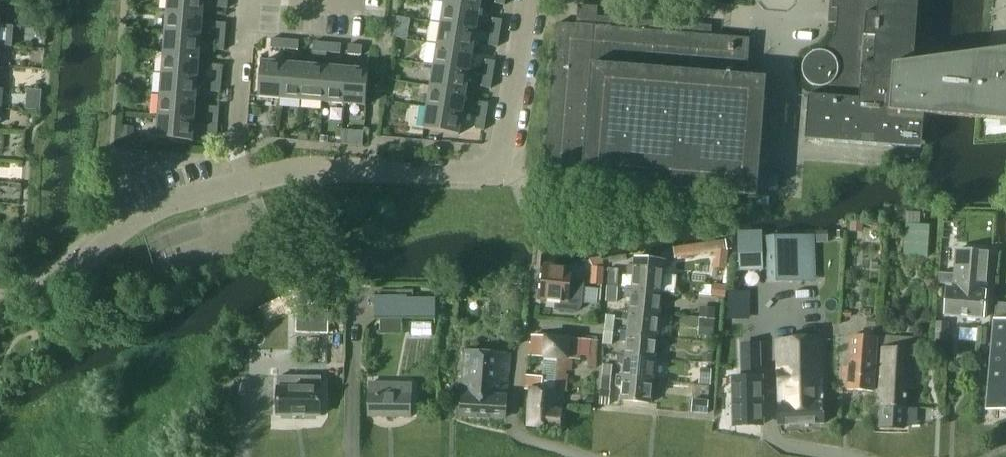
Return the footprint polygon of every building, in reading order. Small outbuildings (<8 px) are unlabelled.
[(169,10),(203,12),(204,0),(170,0),(169,10)] [(445,0),(442,21),(478,27),(481,6),(445,0)] [(828,24),(837,24),(836,28),(835,34),(834,39),(830,43),(826,52),(825,53),(822,52),(819,52),(816,53),(813,54),(810,56),(808,58),(806,60),(804,63),(803,65),(803,68),(802,71),(803,74),(804,77),(805,80),(807,82),(809,84),(811,86),(814,87),(811,96),(810,96),(809,96),(807,122),(806,134),(805,141),(807,141),(849,144),(895,148),(921,150),(924,121),(924,116),(925,116),(933,117),(933,116),(976,119),(982,120),(1005,122),(1005,44),(988,48),(981,49),(929,60),(915,63),(914,63),(919,0),(830,0),(828,24)] [(169,10),(167,30),(201,33),(203,12),(169,10)] [(493,17),(492,29),(501,30),(503,18),(493,17)] [(547,168),(546,171),(585,174),(584,182),(759,196),(768,79),(748,78),(751,40),(597,28),(596,17),(581,17),(579,26),(571,26),(558,25),(553,84),(557,84),(550,168),(547,168)] [(216,21),(215,34),(225,35),(226,22),(216,21)] [(442,21),(439,43),(474,48),(478,27),(442,21)] [(499,45),(501,30),(492,29),(489,44),(499,45)] [(167,30),(165,52),(199,55),(201,33),(167,30)] [(223,50),(225,35),(215,34),(214,49),(223,50)] [(271,49),(284,50),(286,40),(272,39),(271,49)] [(286,40),(284,50),(299,51),(299,41),(286,40)] [(314,52),(328,53),(329,44),(315,43),(314,52)] [(439,43),(435,63),(471,69),(474,48),(439,43)] [(329,44),(328,53),(341,54),(341,45),(329,44)] [(362,56),(363,46),(349,46),(348,55),(362,56)] [(165,52),(164,73),(198,76),(199,55),(165,52)] [(487,59),(485,71),(494,73),(496,60),(487,59)] [(259,97),(280,98),(284,62),(262,60),(259,97)] [(284,62),(280,98),(302,100),(305,64),(284,62)] [(435,63),(432,84),(468,90),(471,69),(435,63)] [(213,64),(212,77),(221,78),(222,65),(213,64)] [(305,64),(302,100),(324,102),(327,65),(305,64)] [(327,65),(324,102),(345,103),(348,67),(327,65)] [(348,67),(345,103),(367,105),(370,69),(348,67)] [(492,87),(494,73),(485,71),(483,86),(492,87)] [(164,73),(162,94),(196,96),(198,76),(164,73)] [(220,92),(221,78),(212,77),(211,91),(220,92)] [(432,84),(429,106),(464,112),(468,90),(432,84)] [(162,94),(160,116),(194,118),(196,96),(162,94)] [(480,100),(478,114),(487,116),(490,102),(480,100)] [(209,106),(208,120),(218,120),(219,107),(209,106)] [(461,134),(464,112),(429,106),(425,129),(461,134)] [(485,128),(487,116),(478,114),(476,126),(485,128)] [(192,141),(194,118),(160,116),(158,138),(192,141)] [(217,135),(218,120),(208,120),(207,134),(217,135)] [(120,141),(132,142),(133,127),(122,126),(120,141)] [(927,257),(929,227),(906,226),(904,256),(927,257)] [(803,237),(766,239),(768,280),(768,283),(775,282),(804,281),(803,237)] [(727,251),(726,240),(673,247),(674,259),(727,251)] [(763,244),(737,245),(738,271),(764,270),(763,244)] [(939,273),(938,284),(953,285),(953,282),(985,284),(988,254),(956,251),(954,274),(939,273)] [(600,258),(589,260),(592,267),(591,284),(598,284),(601,285),(603,269),(603,267),(600,258)] [(545,266),(542,300),(555,301),(554,310),(575,312),(582,307),(582,306),(584,282),(569,281),(570,268),(545,266)] [(626,287),(626,290),(632,290),(632,288),(636,289),(636,290),(661,293),(663,270),(639,268),(639,267),(628,266),(627,275),(633,275),(632,287),(626,287)] [(608,268),(607,288),(617,289),(619,269),(608,268)] [(947,288),(945,316),(983,319),(985,284),(953,282),(953,285),(953,289),(947,288)] [(588,284),(588,292),(597,293),(598,284),(591,284),(588,284)] [(711,296),(725,298),(727,286),(713,285),(711,296)] [(618,289),(617,289),(607,288),(606,301),(616,302),(618,289)] [(624,309),(624,312),(630,312),(630,311),(633,312),(633,313),(659,315),(661,293),(636,290),(636,289),(632,288),(632,290),(626,290),(625,298),(631,298),(630,310),(624,309)] [(377,296),(374,296),(374,318),(375,318),(435,318),(435,298),(413,298),(407,298),(407,296),(396,296),(377,296)] [(987,410),(1005,411),(1005,307),(997,306),(996,323),(994,323),(987,410)] [(622,331),(621,334),(627,334),(627,333),(631,333),(631,335),(657,337),(659,315),(633,313),(633,312),(630,311),(630,312),(624,312),(623,319),(629,319),(628,331),(622,331)] [(296,314),(296,335),(328,336),(329,316),(296,314)] [(606,315),(604,332),(613,333),(615,316),(606,315)] [(698,336),(712,337),(714,337),(715,321),(699,319),(698,336)] [(936,322),(934,335),(948,335),(948,322),(936,322)] [(603,335),(603,344),(611,345),(613,333),(604,332),(603,335)] [(619,354),(619,356),(625,356),(625,355),(629,355),(629,357),(655,359),(657,337),(631,335),(631,333),(627,333),(627,334),(621,334),(621,341),(626,342),(625,354),(619,354)] [(872,372),(875,338),(851,336),(847,390),(873,392),(875,372),(872,372)] [(525,376),(524,390),(531,391),(528,427),(559,429),(563,371),(570,372),(571,359),(579,359),(579,356),(588,356),(587,368),(595,368),(597,341),(580,340),(580,341),(575,340),(567,340),(532,337),(528,357),(544,358),(542,378),(525,376)] [(780,426),(825,424),(821,337),(775,341),(780,426)] [(879,348),(875,407),(880,407),(880,406),(905,408),(907,388),(912,389),(916,339),(893,338),(879,337),(879,348)] [(735,427),(761,426),(760,347),(743,347),(743,379),(735,379),(735,427)] [(505,419),(510,356),(466,353),(461,416),(505,419)] [(702,363),(712,363),(712,354),(703,354),(702,363)] [(617,375),(617,378),(623,378),(623,377),(627,377),(627,379),(653,381),(655,359),(629,357),(629,355),(625,355),(625,356),(619,356),(619,363),(624,364),(623,376),(617,375)] [(603,367),(602,376),(611,377),(611,368),(603,367)] [(699,384),(707,385),(710,385),(711,370),(700,369),(699,384)] [(609,391),(611,377),(602,376),(601,391),(609,391)] [(651,403),(653,381),(627,379),(627,377),(623,377),(623,378),(617,378),(616,386),(622,386),(621,401),(651,403)] [(320,378),(277,378),(277,417),(319,418),(320,378)] [(370,383),(369,418),(410,419),(411,384),(370,383)] [(693,401),(692,414),(708,415),(709,401),(693,401)] [(880,407),(879,428),(904,429),(905,408),(880,406),(880,407)]
